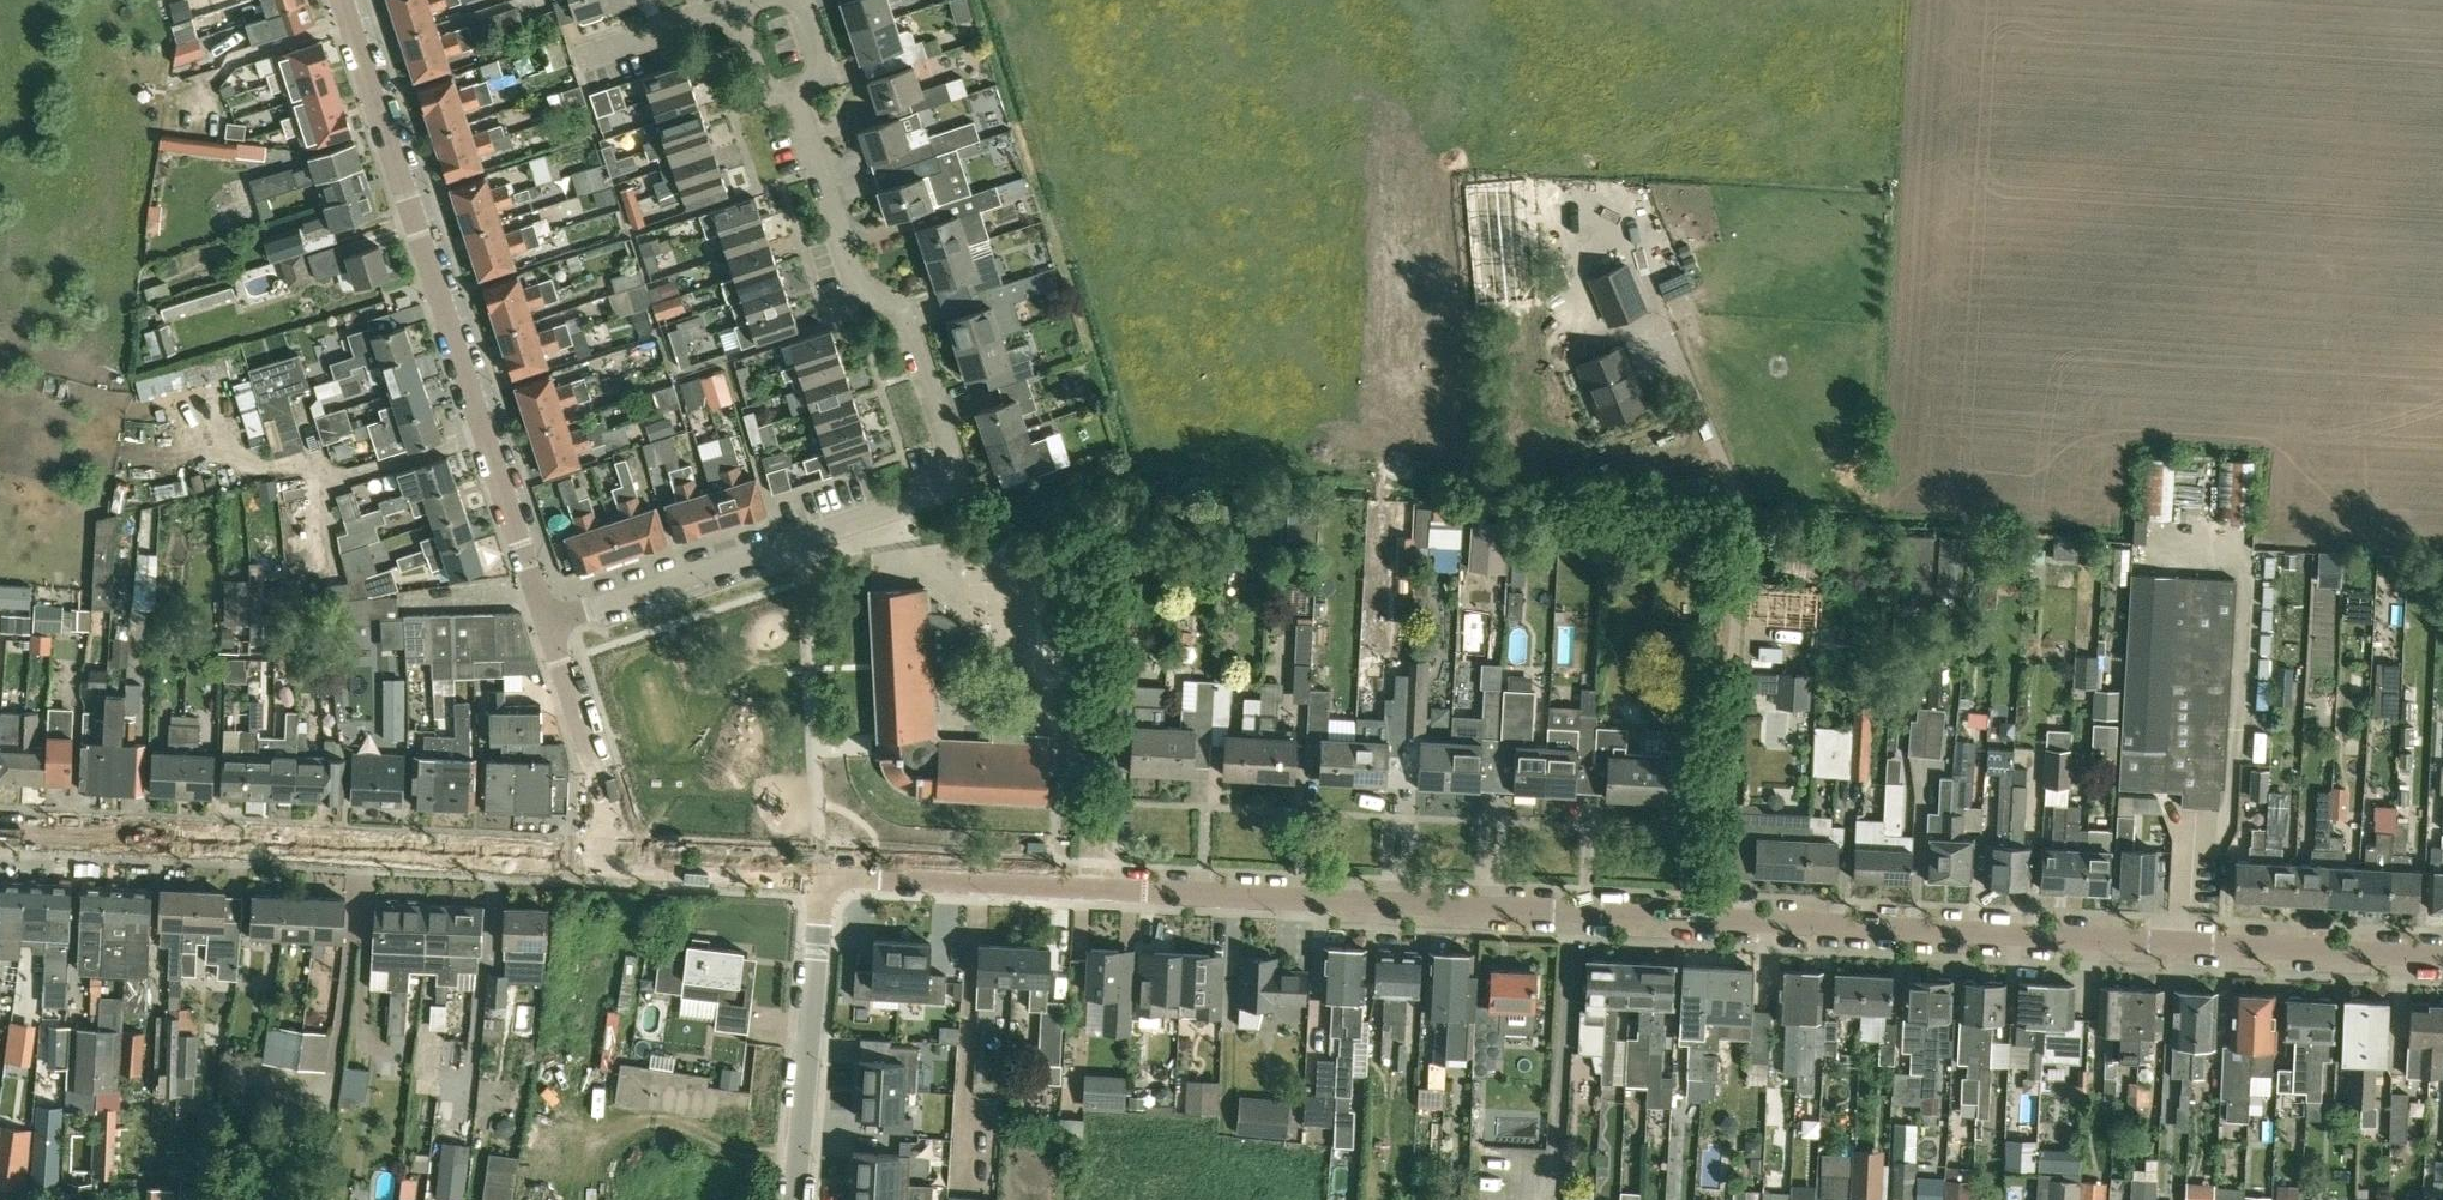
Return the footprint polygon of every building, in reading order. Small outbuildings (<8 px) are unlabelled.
[(187,0),(179,0),(175,1),(180,21),(192,18),(187,0)] [(246,21),(307,0),(262,0),(265,9),(256,12),(253,4),(242,7),(246,21)] [(307,0),(246,21),(253,40),(273,34),(314,20),(307,0)] [(426,0),(387,0),(391,11),(426,0)] [(399,33),(433,23),(430,12),(460,2),(460,0),(426,0),(391,11),(399,33)] [(575,19),(576,20),(578,19),(579,22),(582,24),(600,18),(602,15),(601,11),(605,10),(602,0),(569,0),(575,19)] [(605,10),(610,8),(611,12),(614,13),(632,7),(633,4),(632,1),(635,0),(602,0),(605,10)] [(852,31),(891,18),(886,3),(894,0),(846,0),(842,1),(852,31)] [(433,23),(399,33),(406,56),(476,33),(522,19),(517,5),(490,14),(491,17),(473,22),(437,36),(433,23)] [(171,25),(177,44),(198,37),(192,18),(171,25)] [(906,29),(896,32),(891,18),(852,31),(861,59),(889,50),(895,66),(927,56),(921,39),(913,42),(910,31),(906,29)] [(480,45),(476,33),(406,56),(414,80),(448,69),(444,57),(471,48),(480,45)] [(177,44),(174,64),(204,54),(198,37),(177,44)] [(267,74),(269,83),(328,64),(328,65),(329,64),(321,40),(275,56),(279,70),(267,74)] [(417,90),(424,112),(490,90),(487,82),(504,76),(498,59),(478,65),(483,81),(472,84),(456,90),(452,78),(417,90)] [(683,63),(642,76),(649,99),(691,85),(683,63)] [(289,101),(335,86),(328,65),(328,64),(269,83),(272,92),(285,88),(289,101)] [(868,80),(867,80),(876,108),(884,105),(907,97),(912,111),(917,109),(951,98),(968,93),(962,75),(945,81),(921,89),(913,65),(896,70),(868,80)] [(228,97),(241,92),(238,83),(225,88),(228,97)] [(649,99),(656,121),(698,107),(691,85),(649,99)] [(342,108),(335,86),(289,101),(294,114),(281,119),(284,127),(342,108)] [(584,101),(579,86),(560,92),(565,107),(584,101)] [(596,117),(607,113),(613,111),(606,88),(588,94),(596,117)] [(431,133),(466,121),(462,111),(479,106),(493,101),(490,90),(424,112),(431,133)] [(342,108),(284,127),(287,136),(300,132),(304,146),(351,131),(343,107),(342,108)] [(705,129),(698,107),(656,121),(664,143),(705,129)] [(607,113),(596,117),(600,130),(612,126),(607,113)] [(889,120),(859,130),(869,161),(870,160),(891,153),(896,167),(902,165),(933,154),(936,154),(957,147),(980,139),(974,121),(928,136),(925,127),(922,126),(904,132),(899,117),(889,120)] [(431,133),(439,156),(504,133),(501,124),(470,135),(466,121),(431,133)] [(227,122),(225,137),(235,138),(237,123),(227,122)] [(237,123),(235,138),(244,139),(246,124),(237,123)] [(705,129),(664,143),(645,149),(649,159),(657,157),(661,169),(712,151),(705,129)] [(992,162),(1013,157),(1007,132),(986,137),(992,162)] [(439,156),(446,179),(481,168),(477,156),(494,150),(508,145),(513,144),(509,133),(505,134),(439,156)] [(160,134),(159,147),(236,156),(237,143),(160,134)] [(316,180),(361,165),(353,141),(308,156),(311,164),(250,183),(256,200),(269,196),(316,180)] [(602,149),(606,161),(617,158),(613,145),(602,149)] [(880,189),(878,190),(888,220),(910,213),(932,205),(927,192),(947,186),(941,169),(962,163),(959,155),(957,147),(936,154),(933,154),(902,165),(907,180),(880,189)] [(712,151),(661,169),(664,179),(654,183),(658,194),(719,173),(712,151)] [(554,153),(529,161),(537,184),(561,177),(554,153)] [(622,173),(617,158),(606,161),(611,176),(622,173)] [(316,180),(318,184),(324,204),(369,189),(361,165),(316,180)] [(600,165),(571,174),(578,195),(606,185),(600,165)] [(685,209),(727,195),(719,173),(658,194),(661,204),(681,198),(685,209)] [(449,188),(456,208),(509,192),(513,191),(510,181),(488,189),(484,177),(449,188)] [(1526,180),(1466,185),(1477,305),(1537,299),(1526,180)] [(1008,192),(1005,182),(996,185),(999,195),(1008,192)] [(620,189),(625,205),(638,200),(633,185),(620,189)] [(996,185),(972,192),(939,203),(945,219),(916,228),(926,258),(967,244),(988,237),(982,221),(979,210),(1002,203),(1000,198),(999,195),(996,185)] [(612,186),(593,192),(597,207),(617,200),(612,186)] [(528,188),(514,192),(517,202),(531,197),(528,188)] [(324,204),(325,208),(328,215),(304,223),(309,237),(377,214),(369,189),(324,204)] [(456,208),(463,231),(498,220),(495,210),(513,203),(509,192),(456,208)] [(274,212),(269,196),(256,200),(262,217),(274,212)] [(706,238),(719,234),(760,220),(752,197),(698,215),(706,238)] [(646,224),(643,214),(638,200),(625,205),(633,229),(646,224)] [(498,220),(463,231),(471,254),(538,233),(535,223),(503,233),(498,220)] [(760,220),(719,234),(726,255),(767,241),(760,220)] [(306,250),(298,226),(266,237),(274,260),(306,250)] [(552,228),(538,233),(471,254),(479,278),(514,267),(510,255),(556,240),(552,228)] [(644,258),(655,254),(673,248),(669,238),(658,242),(656,237),(639,242),(644,258)] [(726,255),(733,276),(774,262),(767,241),(726,255)] [(355,286),(387,276),(378,246),(346,256),(342,244),(307,255),(315,279),(349,268),(355,286)] [(965,278),(970,294),(1004,283),(1003,282),(1002,283),(993,253),(972,260),(967,244),(926,258),(936,288),(965,278)] [(578,254),(567,257),(571,271),(582,268),(578,254)] [(660,269),(655,254),(644,258),(649,273),(660,269)] [(284,285),(305,278),(297,255),(276,262),(284,285)] [(174,257),(156,262),(161,277),(179,271),(174,257)] [(730,302),(781,285),(774,262),(733,276),(721,280),(728,302),(730,301),(730,302)] [(1626,264),(1590,279),(1609,324),(1645,308),(1626,264)] [(615,292),(626,289),(645,282),(640,267),(610,277),(615,292)] [(1039,271),(1021,277),(1024,288),(1032,285),(1034,288),(1044,285),(1039,271)] [(1685,271),(1659,282),(1667,300),(1693,289),(1685,271)] [(552,278),(537,283),(521,288),(517,276),(482,288),(488,309),(555,287),(552,278)] [(167,280),(144,287),(148,300),(171,294),(167,280)] [(237,296),(232,280),(160,302),(165,318),(237,296)] [(652,303),(647,289),(645,282),(626,289),(633,311),(652,305),(652,303)] [(998,334),(993,317),(1012,310),(1004,283),(970,294),(975,310),(946,320),(956,349),(998,334)] [(647,289),(652,303),(663,299),(658,285),(647,289)] [(737,323),(748,320),(788,306),(781,285),(730,302),(737,323)] [(488,309),(496,331),(531,319),(528,310),(559,299),(555,287),(488,309)] [(680,293),(663,299),(652,303),(652,305),(657,319),(686,309),(680,293)] [(742,347),(755,343),(796,330),(788,306),(748,320),(737,323),(734,324),(742,347)] [(644,310),(632,314),(637,329),(649,325),(644,310)] [(496,331),(503,353),(569,332),(566,322),(536,333),(531,319),(496,331)] [(155,328),(144,332),(150,354),(162,351),(163,355),(177,351),(168,323),(155,327),(155,328)] [(364,363),(366,370),(381,365),(414,355),(405,326),(376,335),(373,325),(348,334),(354,355),(330,362),(335,378),(338,377),(340,383),(354,379),(350,367),(364,363)] [(569,332),(503,353),(511,378),(547,366),(543,354),(590,338),(586,328),(570,333),(569,332)] [(668,333),(672,346),(683,342),(679,329),(668,333)] [(829,329),(788,343),(795,365),(836,351),(829,329)] [(999,385),(1026,377),(1033,374),(1027,357),(1008,363),(998,334),(956,349),(965,378),(994,369),(999,385)] [(693,339),(683,342),(672,346),(680,368),(691,365),(689,356),(698,353),(693,339)] [(341,342),(317,351),(321,362),(346,353),(341,342)] [(1621,347),(1579,365),(1603,422),(1645,405),(1621,347)] [(794,388),(802,386),(843,372),(836,351),(795,365),(782,369),(785,380),(791,378),(794,388)] [(249,369),(259,401),(288,393),(309,387),(299,354),(249,369)] [(182,368),(187,386),(231,373),(226,355),(182,368)] [(414,355),(381,365),(366,370),(367,375),(370,384),(385,379),(390,392),(423,382),(414,355)] [(364,363),(350,367),(354,379),(357,378),(367,375),(366,370),(364,363)] [(739,369),(743,381),(754,377),(751,365),(739,369)] [(130,376),(132,395),(180,390),(178,371),(130,376)] [(732,402),(722,371),(701,378),(710,409),(732,402)] [(843,372),(802,386),(809,408),(851,394),(843,372)] [(521,408),(588,386),(585,377),(554,388),(550,375),(515,387),(521,408)] [(342,390),(340,383),(338,377),(335,378),(315,385),(319,397),(342,390)] [(680,383),(689,411),(707,405),(698,377),(680,383)] [(758,388),(754,377),(743,381),(747,392),(758,388)] [(1036,408),(1026,377),(999,385),(997,386),(1002,402),(976,411),(986,441),(1024,428),(1019,413),(1036,408)] [(384,424),(399,420),(431,409),(423,382),(390,392),(394,404),(379,409),(382,417),(384,424)] [(681,405),(673,382),(651,389),(659,413),(681,405)] [(521,408),(529,430),(564,418),(561,408),(592,398),(588,386),(521,408)] [(304,447),(288,393),(259,401),(276,455),(304,447)] [(809,408),(816,430),(858,416),(851,394),(809,408)] [(324,442),(356,432),(354,426),(347,405),(315,415),(324,442)] [(440,438),(431,409),(399,420),(384,424),(382,417),(368,422),(372,434),(380,457),(440,438)] [(744,414),(748,428),(759,425),(754,411),(744,414)] [(816,430),(823,451),(865,438),(858,416),(816,430)] [(536,452),(587,435),(607,428),(604,420),(569,432),(564,418),(529,430),(536,452)] [(591,446),(636,432),(632,420),(607,429),(607,428),(587,435),(536,452),(544,476),(579,465),(576,454),(592,448),(591,446)] [(368,422),(354,426),(356,432),(358,439),(372,434),(368,422)] [(753,442),(763,439),(759,425),(748,428),(753,442)] [(1022,461),(1027,477),(1056,467),(1070,462),(1069,457),(1054,462),(1045,436),(1029,441),(1024,428),(986,441),(995,470),(1022,461)] [(744,481),(738,464),(729,434),(720,437),(725,454),(743,518),(765,511),(755,478),(744,481)] [(678,501),(665,505),(675,539),(698,532),(683,481),(679,467),(680,467),(670,437),(642,446),(647,462),(648,467),(666,462),(668,470),(678,501)] [(818,466),(822,476),(872,460),(865,438),(823,451),(801,459),(805,470),(818,466)] [(772,453),(761,457),(766,472),(777,468),(772,453)] [(710,490),(721,525),(743,518),(725,454),(701,462),(710,490)] [(414,466),(397,472),(404,493),(406,493),(408,499),(423,494),(456,484),(447,456),(414,466)] [(2175,458),(2140,456),(2136,518),(2171,520),(2175,458)] [(644,549),(666,542),(655,508),(643,512),(625,458),(615,461),(623,485),(644,549)] [(2219,459),(2215,523),(2251,524),(2255,461),(2219,459)] [(680,467),(679,467),(683,481),(698,532),(721,525),(710,490),(698,494),(689,464),(680,467)] [(785,465),(777,468),(766,472),(772,492),(792,486),(785,465)] [(277,479),(257,481),(260,501),(279,499),(277,479)] [(570,479),(565,480),(560,482),(577,534),(565,538),(577,571),(599,564),(573,488),(570,479)] [(456,484),(423,494),(408,499),(410,506),(413,515),(428,510),(432,522),(465,512),(456,484)] [(599,564),(621,556),(610,523),(598,527),(584,485),(573,488),(599,564)] [(621,520),(610,523),(621,556),(644,549),(623,485),(611,488),(621,520)] [(344,519),(361,514),(353,489),(336,495),(344,519)] [(404,493),(393,497),(397,510),(410,506),(408,499),(406,493),(404,493)] [(393,497),(378,501),(380,507),(382,514),(397,510),(393,497)] [(1416,531),(1417,508),(1417,505),(1395,503),(1394,536),(1397,536),(1395,574),(1415,575),(1415,564),(1416,537),(1416,531)] [(1299,505),(1299,544),(1315,544),(1315,505),(1299,505)] [(1462,510),(1436,508),(1417,508),(1416,531),(1416,537),(1415,564),(1429,564),(1429,552),(1434,553),(1434,569),(1456,570),(1457,548),(1461,548),(1462,510)] [(93,581),(112,582),(116,510),(110,513),(96,518),(93,581)] [(348,533),(343,534),(338,536),(340,550),(368,541),(379,538),(374,524),(375,524),(371,510),(361,514),(344,519),(348,533)] [(436,534),(422,539),(425,548),(427,554),(441,550),(474,540),(465,512),(432,522),(436,534)] [(1472,519),(1469,567),(1503,569),(1505,521),(1472,519)] [(2135,519),(2133,543),(2145,544),(2147,520),(2135,519)] [(1896,590),(1929,590),(1929,535),(1896,535),(1896,590)] [(1941,535),(1936,592),(1961,595),(1966,537),(1941,535)] [(441,550),(427,554),(429,561),(431,569),(446,565),(451,579),(483,569),(474,540),(441,550)] [(368,541),(340,550),(340,551),(351,580),(367,574),(378,571),(368,541)] [(1824,546),(1776,541),(1772,575),(1820,580),(1824,546)] [(2048,542),(2049,558),(2071,556),(2069,541),(2048,542)] [(416,550),(411,552),(415,565),(429,561),(427,554),(425,548),(416,550)] [(1843,549),(1825,548),(1824,563),(1842,564),(1843,549)] [(2313,549),(2308,584),(2333,588),(2338,552),(2313,549)] [(133,607),(155,609),(158,554),(138,552),(133,607)] [(411,552),(396,556),(400,570),(415,565),(411,552)] [(248,562),(248,565),(248,628),(249,632),(265,632),(265,562),(248,562)] [(1522,584),(1523,569),(1509,568),(1509,583),(1522,584)] [(1981,568),(1980,585),(1978,607),(1996,608),(1998,587),(1999,569),(1981,568)] [(2157,575),(2131,573),(2129,601),(2118,788),(2181,792),(2180,806),(2218,808),(2219,788),(2224,788),(2236,579),(2157,575)] [(367,574),(351,580),(346,583),(352,599),(374,596),(367,574)] [(248,626),(248,581),(226,581),(227,626),(248,626)] [(29,607),(30,585),(0,583),(0,605),(29,607)] [(291,627),(287,587),(268,588),(271,629),(291,627)] [(936,696),(931,697),(930,674),(933,674),(936,673),(939,672),(942,671),(945,670),(948,668),(950,666),(952,663),(954,661),(956,658),(957,655),(959,652),(959,649),(960,646),(960,642),(960,639),(959,636),(958,633),(957,630),(956,627),(954,624),(952,622),(950,620),(947,618),(944,616),(941,614),(939,613),(935,612),(938,603),(934,602),(930,602),(926,602),(925,588),(870,591),(878,738),(882,738),(883,753),(879,753),(880,758),(883,758),(884,766),(892,779),(898,785),(902,788),(908,790),(915,790),(915,795),(921,795),(920,791),(936,792),(936,795),(1046,801),(1049,745),(941,740),(933,734),(932,711),(939,710),(936,696)] [(862,669),(870,669),(866,590),(858,590),(862,669)] [(1522,591),(1509,590),(1508,616),(1521,617),(1522,591)] [(371,616),(394,615),(398,615),(398,596),(371,596),(371,616)] [(2364,617),(2364,599),(2342,599),(2342,617),(2364,617)] [(2307,638),(2330,638),(2330,605),(2307,605),(2307,638)] [(69,608),(69,630),(84,630),(84,608),(69,608)] [(473,614),(474,658),(495,657),(494,613),(473,614)] [(495,657),(525,657),(536,657),(522,613),(494,613),(495,657)] [(432,660),(430,614),(405,614),(406,660),(432,660)] [(432,676),(453,676),(452,614),(430,614),(432,660),(432,676)] [(475,676),(474,658),(473,614),(452,614),(453,676),(475,676)] [(1310,665),(1312,625),(1295,624),(1293,664),(1310,665)] [(52,634),(31,632),(30,651),(50,653),(52,634)] [(2097,687),(2098,654),(2099,647),(2075,645),(2073,686),(2097,687)] [(248,657),(226,657),(225,681),(248,682),(248,657)] [(1943,659),(1930,658),(1928,705),(1941,706),(1943,659)] [(2376,662),(2373,714),(2397,716),(2399,663),(2376,662)] [(2292,669),(2276,667),(2273,703),(2291,704),(2293,679),(2291,679),(2292,669)] [(89,669),(89,687),(105,687),(106,670),(89,669)] [(1741,672),(1740,690),(1778,692),(1777,707),(1809,709),(1811,676),(1741,672)] [(1395,673),(1394,699),(1405,700),(1406,674),(1395,673)] [(1403,721),(1403,733),(1420,734),(1420,738),(1417,785),(1446,787),(1449,740),(1426,739),(1429,675),(1406,674),(1405,700),(1403,721)] [(405,677),(384,677),(384,738),(390,738),(392,741),(397,741),(399,738),(404,738),(405,677)] [(447,693),(447,680),(427,680),(427,693),(447,693)] [(1211,721),(1227,722),(1230,681),(1213,680),(1212,709),(1211,721)] [(1449,740),(1446,787),(1478,789),(1481,742),(1482,742),(1482,737),(1497,738),(1500,689),(1487,688),(1485,688),(1483,717),(1451,716),(1449,740)] [(1308,702),(1306,744),(1320,744),(1318,780),(1351,782),(1354,738),(1326,737),(1327,718),(1328,690),(1309,689),(1308,702)] [(1543,792),(1546,745),(1532,745),(1535,691),(1504,689),(1501,738),(1515,739),(1513,791),(1543,792)] [(502,743),(522,743),(539,743),(539,741),(539,704),(503,704),(503,690),(490,690),(490,743),(502,743)] [(2121,691),(2094,690),(2092,717),(2119,719),(2121,691)] [(141,711),(141,699),(125,698),(125,710),(135,711),(141,711)] [(1222,775),(1256,777),(1260,699),(1244,699),(1244,713),(1242,713),(1241,733),(1224,733),(1222,775)] [(1277,700),(1260,699),(1256,777),(1292,779),(1294,729),(1276,728),(1277,700)] [(243,700),(242,725),(262,725),(262,701),(243,700)] [(456,701),(455,735),(452,805),(473,806),(475,758),(469,758),(472,702),(456,701)] [(1129,770),(1159,772),(1162,721),(1147,721),(1147,706),(1115,704),(1112,752),(1130,753),(1129,770)] [(49,706),(47,744),(44,784),(53,784),(55,788),(62,788),(65,785),(69,785),(73,707),(49,706)] [(1853,729),(1851,776),(1871,777),(1875,707),(1854,706),(1853,729)] [(1209,758),(1211,721),(1212,709),(1182,707),(1181,722),(1162,721),(1159,772),(1190,773),(1191,758),(1209,758)] [(1929,709),(1918,708),(1917,720),(1912,720),(1909,754),(1925,756),(1929,709)] [(1925,756),(1941,757),(1945,710),(1929,709),(1925,756)] [(297,755),(298,732),(299,711),(289,710),(288,731),(287,737),(274,736),(273,754),(270,797),(294,799),(297,755)] [(21,782),(25,713),(1,711),(0,721),(0,782),(4,785),(11,785),(14,782),(21,782)] [(80,788),(100,789),(104,713),(83,712),(80,788)] [(42,783),(44,784),(47,744),(36,743),(38,714),(25,713),(21,782),(29,783),(31,787),(38,787),(42,783)] [(100,789),(121,790),(123,744),(112,743),(114,713),(104,713),(100,789)] [(121,790),(142,791),(144,744),(133,744),(135,714),(125,714),(123,744),(121,790)] [(150,791),(181,793),(184,716),(172,715),(172,724),(169,724),(168,751),(151,750),(150,791)] [(184,716),(181,793),(211,794),(213,753),(200,752),(201,724),(199,724),(199,716),(184,716)] [(1592,735),(1595,736),(1595,727),(1596,727),(1597,716),(1579,716),(1578,733),(1578,747),(1546,745),(1543,792),(1574,794),(1576,764),(1591,765),(1592,735)] [(1354,738),(1351,782),(1385,784),(1386,753),(1402,754),(1403,733),(1403,721),(1388,720),(1372,719),(1371,739),(1354,738)] [(2117,724),(2093,723),(2091,760),(2115,761),(2117,724)] [(1608,764),(1607,793),(1607,795),(1639,797),(1642,752),(1625,751),(1626,729),(1596,727),(1595,727),(1595,736),(1593,763),(1608,764)] [(1812,774),(1851,776),(1853,729),(1814,727),(1812,774)] [(220,795),(246,796),(250,729),(240,729),(238,752),(223,751),(220,795)] [(250,729),(246,796),(270,797),(273,754),(258,753),(259,730),(250,729)] [(1643,730),(1642,752),(1639,797),(1672,798),(1674,767),(1689,768),(1691,732),(1643,730)] [(294,799),(324,800),(326,757),(324,757),(324,756),(307,756),(308,732),(298,732),(297,755),(294,799)] [(412,804),(432,804),(434,735),(425,734),(424,756),(414,756),(412,804)] [(432,804),(452,805),(455,735),(434,735),(432,804)] [(326,757),(324,800),(343,801),(345,758),(335,757),(336,740),(325,739),(324,756),(324,757),(326,757)] [(1952,780),(1947,879),(1957,880),(1959,883),(1965,884),(1968,881),(1971,881),(1972,850),(1973,841),(1961,840),(1962,829),(1963,806),(1970,806),(1972,788),(1973,779),(1976,741),(1956,739),(1953,777),(1952,780)] [(565,808),(567,759),(556,758),(557,742),(539,741),(539,743),(522,743),(502,743),(502,753),(510,752),(510,758),(513,758),(513,808),(550,810),(550,808),(565,808)] [(2054,787),(2068,788),(2069,788),(2071,750),(2047,748),(2045,787),(2054,787)] [(2006,886),(2009,821),(2012,785),(2013,767),(2014,749),(2002,749),(1996,846),(1986,845),(1984,885),(2006,886)] [(402,804),(405,755),(354,752),(351,801),(402,804)] [(513,758),(510,758),(482,758),(480,807),(513,808),(513,758)] [(2013,767),(2012,785),(2009,821),(2006,886),(2029,888),(2032,847),(2023,847),(2028,768),(2013,767)] [(2250,798),(2267,799),(2268,791),(2269,769),(2268,769),(2257,769),(2252,769),(2250,798)] [(1940,776),(1938,813),(1927,812),(1924,878),(1926,878),(1928,882),(1933,882),(1936,879),(1947,879),(1952,780),(1953,777),(1940,776)] [(1886,782),(1884,820),(1880,880),(1909,881),(1912,835),(1900,834),(1903,783),(1886,782)] [(2331,786),(2329,817),(2329,819),(2345,820),(2347,787),(2331,786)] [(2068,788),(2054,787),(2051,848),(2041,848),(2038,888),(2062,889),(2066,821),(2067,805),(2068,788)] [(2288,792),(2268,791),(2267,799),(2266,814),(2265,828),(2265,833),(2280,834),(2286,834),(2288,792)] [(1754,872),(1806,875),(1808,839),(1809,815),(1809,813),(1762,810),(1762,803),(1733,802),(1733,803),(1733,816),(1732,816),(1732,818),(1732,830),(1731,830),(1731,832),(1732,832),(1731,845),(1730,845),(1730,846),(1755,848),(1754,872)] [(2062,889),(2085,890),(2087,850),(2077,849),(2079,806),(2067,805),(2066,821),(2062,889)] [(1809,815),(1808,839),(1806,875),(1835,877),(1836,850),(1841,851),(1842,827),(1830,826),(1831,816),(1809,815)] [(2116,815),(2114,860),(2113,875),(2120,875),(2119,892),(2153,894),(2155,850),(2132,849),(2134,816),(2116,815)] [(2328,836),(2329,819),(2329,817),(2315,816),(2313,848),(2311,848),(2310,864),(2294,863),(2292,900),(2324,902),(2328,836)] [(1851,878),(1880,880),(1884,820),(1854,818),(1851,878)] [(2391,839),(2389,869),(2387,906),(2417,907),(2419,870),(2408,870),(2409,853),(2406,853),(2408,822),(2394,821),(2393,839),(2391,839)] [(2232,897),(2260,899),(2263,862),(2265,833),(2265,828),(2252,827),(2251,845),(2248,845),(2247,861),(2234,860),(2232,897)] [(2088,829),(2087,850),(2085,890),(2107,891),(2109,851),(2099,850),(2100,830),(2088,829)] [(2279,847),(2280,834),(2265,833),(2263,862),(2260,899),(2292,900),(2294,863),(2281,863),(2282,847),(2279,847)] [(2342,837),(2328,836),(2324,902),(2356,904),(2358,867),(2343,866),(2344,850),(2341,850),(2342,837)] [(2442,909),(2442,836),(2441,836),(2439,871),(2428,870),(2426,908),(2442,909)] [(2387,906),(2389,869),(2391,839),(2378,839),(2378,851),(2374,851),(2373,868),(2358,867),(2356,904),(2387,906)] [(22,919),(24,882),(1,881),(0,901),(0,918),(12,918),(11,940),(5,940),(3,975),(18,976),(20,943),(21,943),(22,919)] [(24,882),(22,919),(21,943),(33,943),(31,983),(43,984),(45,943),(45,938),(48,883),(24,882)] [(72,885),(48,883),(45,938),(45,943),(44,961),(68,963),(69,945),(70,921),(72,885)] [(79,922),(77,968),(101,970),(102,947),(103,923),(105,886),(81,885),(79,922)] [(102,947),(101,970),(123,971),(125,948),(125,942),(128,887),(105,886),(103,923),(102,947)] [(125,948),(123,971),(134,971),(148,972),(150,925),(152,888),(128,887),(125,942),(125,948)] [(182,952),(182,945),(186,890),(161,889),(160,925),(161,925),(160,944),(170,945),(168,977),(170,977),(168,1008),(179,1009),(179,1007),(181,974),(182,952)] [(224,892),(186,890),(182,945),(182,952),(196,953),(197,941),(198,927),(209,928),(220,928),(222,928),(223,919),(224,896),(224,892)] [(251,937),(282,938),(284,894),(253,893),(251,937)] [(314,896),(284,894),(282,938),(312,940),(314,896)] [(314,896),(312,940),(312,954),(324,955),(325,940),(344,941),(346,897),(314,896)] [(387,988),(390,989),(395,989),(401,903),(396,903),(394,899),(385,899),(382,902),(375,902),(372,963),(388,964),(387,988)] [(424,947),(426,905),(420,904),(418,900),(408,900),(406,904),(401,903),(395,989),(390,989),(387,1032),(404,1034),(407,981),(408,981),(409,965),(422,965),(424,947)] [(450,906),(447,971),(446,983),(448,983),(457,984),(458,967),(475,968),(476,950),(479,950),(482,907),(468,907),(469,904),(454,903),(453,906),(450,906)] [(446,983),(447,971),(450,906),(426,905),(424,947),(422,965),(437,966),(436,972),(436,983),(435,1004),(447,1005),(448,983),(446,983)] [(544,957),(546,910),(506,908),(503,956),(544,957)] [(240,920),(223,919),(222,928),(220,928),(209,928),(207,959),(218,960),(238,961),(240,920)] [(718,1001),(714,1028),(748,1032),(751,1004),(744,1003),(749,966),(741,965),(743,951),(709,947),(710,940),(692,938),(691,945),(687,944),(683,978),(680,996),(718,1001)] [(871,998),(899,999),(902,942),(874,940),(872,970),(855,969),(854,997),(871,998)] [(931,943),(902,942),(899,999),(945,1002),(946,974),(929,973),(931,943)] [(995,981),(1010,981),(1012,946),(978,944),(975,1006),(993,1007),(995,981)] [(1046,1010),(1047,1000),(1049,948),(1012,946),(1010,981),(1030,982),(1029,1009),(1046,1010)] [(1329,1033),(1338,1033),(1342,947),(1321,946),(1319,998),(1330,999),(1329,1033)] [(1335,1061),(1333,1094),(1335,1095),(1334,1109),(1347,1109),(1348,1093),(1349,1075),(1365,1076),(1368,1025),(1368,1020),(1360,1020),(1361,1000),(1361,984),(1363,948),(1342,947),(1338,1033),(1337,1053),(1335,1053),(1335,1054),(1335,1061)] [(1375,948),(1373,992),(1383,993),(1380,1062),(1390,1063),(1391,1047),(1391,1042),(1392,1021),(1396,953),(1391,953),(1392,949),(1375,948)] [(1392,1021),(1391,1042),(1402,1042),(1405,994),(1415,994),(1418,950),(1401,949),(1401,953),(1396,953),(1392,1021)] [(1089,950),(1087,993),(1104,994),(1103,1010),(1102,1032),(1129,1033),(1130,1012),(1132,975),(1117,974),(1118,951),(1089,950)] [(1428,951),(1425,1014),(1435,1014),(1434,1044),(1433,1061),(1429,1060),(1428,1084),(1442,1085),(1443,1061),(1445,1061),(1445,1054),(1451,952),(1428,951)] [(1471,1056),(1472,1040),(1474,1004),(1475,974),(1471,974),(1472,953),(1451,952),(1445,1054),(1459,1055),(1471,1056)] [(1137,975),(1135,1012),(1162,1013),(1163,996),(1179,997),(1181,954),(1152,953),(1151,976),(1137,975)] [(1179,997),(1178,1014),(1194,1015),(1221,1016),(1222,979),(1208,978),(1209,955),(1181,954),(1179,997)] [(1303,1001),(1304,971),(1274,970),(1275,959),(1241,957),(1238,1025),(1256,1026),(1262,1006),(1273,1006),(1273,1000),(1303,1001)] [(1602,1023),(1606,960),(1586,959),(1584,995),(1583,999),(1583,1008),(1578,1008),(1577,1029),(1576,1054),(1591,1055),(1596,1071),(1600,1071),(1602,1039),(1602,1023)] [(237,979),(238,961),(218,960),(217,978),(237,979)] [(1606,960),(1602,1023),(1600,1071),(1599,1082),(1624,1083),(1626,1039),(1615,1039),(1617,1001),(1629,1001),(1631,961),(1606,960)] [(1626,1039),(1624,1083),(1645,1085),(1648,1022),(1652,962),(1631,961),(1629,1001),(1638,1002),(1636,1037),(1627,1037),(1626,1039)] [(1652,962),(1648,1022),(1645,1085),(1647,1085),(1646,1106),(1671,1106),(1672,1077),(1661,1077),(1664,1003),(1671,1004),(1673,963),(1652,962)] [(1680,1015),(1687,1016),(1691,1016),(1689,1048),(1703,1049),(1705,1018),(1701,1018),(1704,965),(1683,964),(1680,1015)] [(1705,1018),(1703,1049),(1718,1050),(1720,1018),(1728,1018),(1739,1019),(1750,1019),(1753,968),(1704,965),(1701,1018),(1705,1018)] [(1488,1005),(1474,1004),(1472,1040),(1497,1041),(1502,1041),(1503,1030),(1503,1026),(1531,1027),(1532,1009),(1532,1002),(1533,970),(1490,968),(1488,1005)] [(1795,1074),(1797,1042),(1800,970),(1779,969),(1776,1017),(1787,1017),(1785,1073),(1795,1074)] [(1800,970),(1797,1042),(1795,1074),(1813,1075),(1816,1019),(1819,1019),(1821,971),(1800,970)] [(1860,1009),(1861,973),(1833,972),(1831,1008),(1860,1009)] [(1861,973),(1860,1009),(1859,1023),(1876,1024),(1877,1010),(1888,1011),(1890,975),(1861,973)] [(485,1004),(489,1004),(506,1005),(508,975),(487,974),(485,1004)] [(91,976),(91,988),(100,989),(101,977),(91,976)] [(1922,1071),(1923,1040),(1927,980),(1917,980),(1915,977),(1909,976),(1906,979),(1904,978),(1902,1016),(1901,1049),(1909,1050),(1908,1071),(1922,1071)] [(1947,1038),(1948,1018),(1950,981),(1948,981),(1946,978),(1939,978),(1936,981),(1927,980),(1923,1040),(1922,1071),(1920,1096),(1935,1097),(1938,1038),(1947,1038)] [(1959,1019),(1957,1063),(1969,1064),(1968,1077),(1978,1078),(1979,1053),(1982,983),(1976,983),(1973,980),(1966,980),(1964,982),(1960,982),(1959,1006),(1959,1019)] [(1978,1078),(1976,1117),(1987,1117),(1989,1065),(1989,1054),(1990,1040),(1991,1020),(2003,1021),(2004,984),(2001,984),(1999,981),(1993,980),(1990,983),(1982,983),(1979,1053),(1978,1078)] [(2016,1021),(2015,1043),(2031,1044),(2031,1047),(2030,1067),(2028,1067),(2027,1078),(2040,1078),(2041,1060),(2042,1048),(2045,984),(2018,982),(2017,1008),(2016,1021)] [(2042,1048),(2041,1060),(2079,1062),(2081,1022),(2071,1022),(2072,1008),(2073,985),(2045,984),(2042,1048)] [(2117,1059),(2121,987),(2100,986),(2098,1031),(2106,1032),(2104,1058),(2103,1077),(2117,1077),(2117,1059)] [(2117,1059),(2138,1060),(2142,988),(2121,987),(2117,1059)] [(2162,989),(2142,988),(2138,1060),(2148,1060),(2149,1034),(2160,1035),(2162,989)] [(2172,1044),(2170,1076),(2181,1077),(2180,1094),(2190,1094),(2191,1092),(2191,1080),(2191,1077),(2192,1070),(2195,991),(2174,990),(2172,1044)] [(2192,1070),(2191,1077),(2204,1078),(2204,1070),(2205,1046),(2214,1046),(2216,992),(2195,991),(2192,1070)] [(2250,1074),(2254,994),(2233,993),(2231,1047),(2239,1047),(2237,1078),(2221,1077),(2220,1099),(2227,1099),(2226,1121),(2248,1122),(2249,1095),(2250,1074)] [(2250,1074),(2263,1075),(2271,1075),(2272,1049),(2273,1017),(2274,995),(2254,994),(2250,1074)] [(2305,1100),(2309,1000),(2301,999),(2298,996),(2290,996),(2287,998),(2286,998),(2284,1035),(2295,1036),(2293,1069),(2278,1068),(2277,1090),(2301,1092),(2301,1100),(2305,1100)] [(114,1025),(115,997),(92,997),(92,1024),(114,1025)] [(2309,1000),(2305,1100),(2321,1101),(2323,1060),(2330,1060),(2333,1000),(2330,1000),(2327,998),(2319,997),(2316,1000),(2309,1000)] [(2348,1104),(2361,1105),(2365,999),(2343,998),(2340,1060),(2350,1061),(2348,1104)] [(2387,1000),(2365,999),(2361,1105),(2372,1105),(2374,1062),(2384,1063),(2387,1000)] [(2428,1075),(2432,1003),(2411,1002),(2408,1044),(2417,1045),(2415,1074),(2428,1075)] [(2442,1047),(2442,1003),(2432,1003),(2428,1075),(2441,1076),(2442,1047)] [(179,1009),(178,1016),(174,1094),(196,1095),(197,1072),(200,1072),(201,1058),(196,1058),(197,1024),(193,1023),(194,1008),(179,1007),(179,1009)] [(153,1093),(174,1094),(178,1016),(168,1015),(157,1015),(153,1093)] [(1836,1020),(1825,1019),(1824,1038),(1836,1039),(1836,1020)] [(26,1064),(30,1023),(4,1021),(0,1062),(26,1064)] [(1884,1040),(1879,1040),(1879,1063),(1889,1064),(1894,1064),(1896,1023),(1884,1022),(1884,1040)] [(263,1063),(297,1068),(303,1030),(268,1025),(264,1056),(263,1063)] [(57,1027),(56,1046),(70,1046),(71,1027),(57,1027)] [(95,1108),(96,1086),(98,1029),(79,1028),(71,1027),(70,1046),(68,1085),(67,1085),(65,1112),(95,1113),(95,1108)] [(1061,1028),(1039,1027),(1037,1062),(1059,1063),(1061,1028)] [(98,1029),(96,1086),(116,1087),(119,1030),(98,1029)] [(145,1031),(123,1030),(120,1072),(142,1074),(145,1031)] [(303,1030),(297,1068),(313,1070),(326,1072),(331,1035),(303,1030)] [(457,1065),(457,1030),(438,1030),(438,1065),(457,1065)] [(1748,1062),(1747,1084),(1767,1084),(1768,1063),(1769,1063),(1771,1038),(1753,1037),(1752,1062),(1748,1062)] [(1497,1041),(1472,1040),(1471,1056),(1470,1069),(1485,1070),(1486,1055),(1496,1056),(1497,1041)] [(904,1090),(915,1091),(917,1047),(890,1046),(889,1060),(859,1059),(858,1087),(904,1090)] [(1390,1063),(1390,1066),(1391,1066),(1391,1067),(1401,1068),(1402,1047),(1391,1047),(1390,1063)] [(262,1063),(263,1063),(264,1056),(225,1050),(220,1085),(258,1091),(262,1063)] [(1702,1077),(1703,1054),(1689,1053),(1688,1076),(1702,1077)] [(1715,1054),(1703,1054),(1702,1077),(1714,1078),(1715,1054)] [(1317,1094),(1333,1094),(1335,1061),(1318,1061),(1317,1094)] [(616,1103),(689,1114),(746,1123),(750,1096),(710,1089),(711,1080),(622,1066),(616,1103)] [(1104,1075),(1102,1106),(1122,1107),(1123,1075),(1104,1075)] [(1185,1079),(1185,1080),(1177,1080),(1175,1111),(1216,1114),(1218,1081),(1185,1079)] [(904,1090),(858,1087),(856,1116),(884,1117),(883,1132),(912,1133),(913,1118),(902,1117),(904,1090)] [(1411,1087),(1411,1105),(1436,1105),(1436,1087),(1411,1087)] [(2408,1094),(2391,1093),(2388,1140),(2405,1141),(2408,1094)] [(2180,1094),(2180,1107),(2190,1107),(2190,1094),(2180,1094)] [(355,1108),(357,1098),(340,1095),(338,1106),(355,1108)] [(2262,1095),(2249,1095),(2248,1114),(2261,1115),(2262,1095)] [(1260,1137),(1264,1098),(1239,1096),(1235,1135),(1260,1137)] [(97,1108),(94,1176),(112,1177),(116,1109),(97,1108)] [(25,1188),(32,1133),(0,1129),(0,1185),(25,1188)] [(57,1195),(61,1134),(35,1133),(31,1194),(57,1195)] [(2037,1139),(2006,1138),(2004,1171),(2035,1172),(2037,1139)] [(851,1181),(909,1184),(910,1155),(911,1141),(900,1140),(899,1155),(853,1152),(851,1181)] [(1888,1197),(1893,1197),(1911,1198),(1914,1145),(1901,1145),(1891,1145),(1888,1197)] [(1884,1149),(1853,1148),(1851,1198),(1882,1199),(1884,1149)] [(2079,1173),(2080,1150),(2040,1148),(2039,1170),(2079,1173)] [(482,1199),(512,1199),(518,1158),(489,1154),(482,1199)] [(1847,1197),(1849,1157),(1841,1157),(1840,1174),(1824,1173),(1823,1196),(1847,1197)] [(436,1198),(450,1199),(464,1199),(468,1161),(440,1158),(436,1198)] [(2156,1178),(2157,1163),(2134,1162),(2132,1182),(2131,1199),(2158,1199),(2159,1178),(2156,1178)] [(1945,1199),(1969,1199),(1970,1169),(1946,1168),(1945,1199)] [(1916,1199),(1942,1199),(1943,1179),(1917,1178),(1916,1199)] [(2052,1179),(2048,1179),(2047,1199),(2078,1199),(2079,1181),(2052,1179)] [(93,1190),(93,1181),(66,1181),(66,1199),(92,1199),(93,1190)] [(909,1184),(851,1181),(850,1199),(908,1199),(909,1184)] [(2078,1199),(2109,1199),(2110,1182),(2079,1181),(2078,1199)] [(1790,1199),(1815,1199),(1815,1186),(1791,1185),(1790,1199)] [(147,1186),(146,1199),(173,1199),(174,1187),(147,1186)] [(179,1199),(203,1199),(204,1192),(180,1189),(179,1199)] [(2241,1191),(2217,1189),(2216,1199),(2240,1199),(2241,1191)] [(92,1199),(114,1199),(114,1190),(93,1190),(92,1199)] [(1575,1199),(1594,1199),(1595,1191),(1576,1190),(1575,1199)] [(2187,1199),(2213,1199),(2213,1192),(2187,1190),(2187,1199)]
